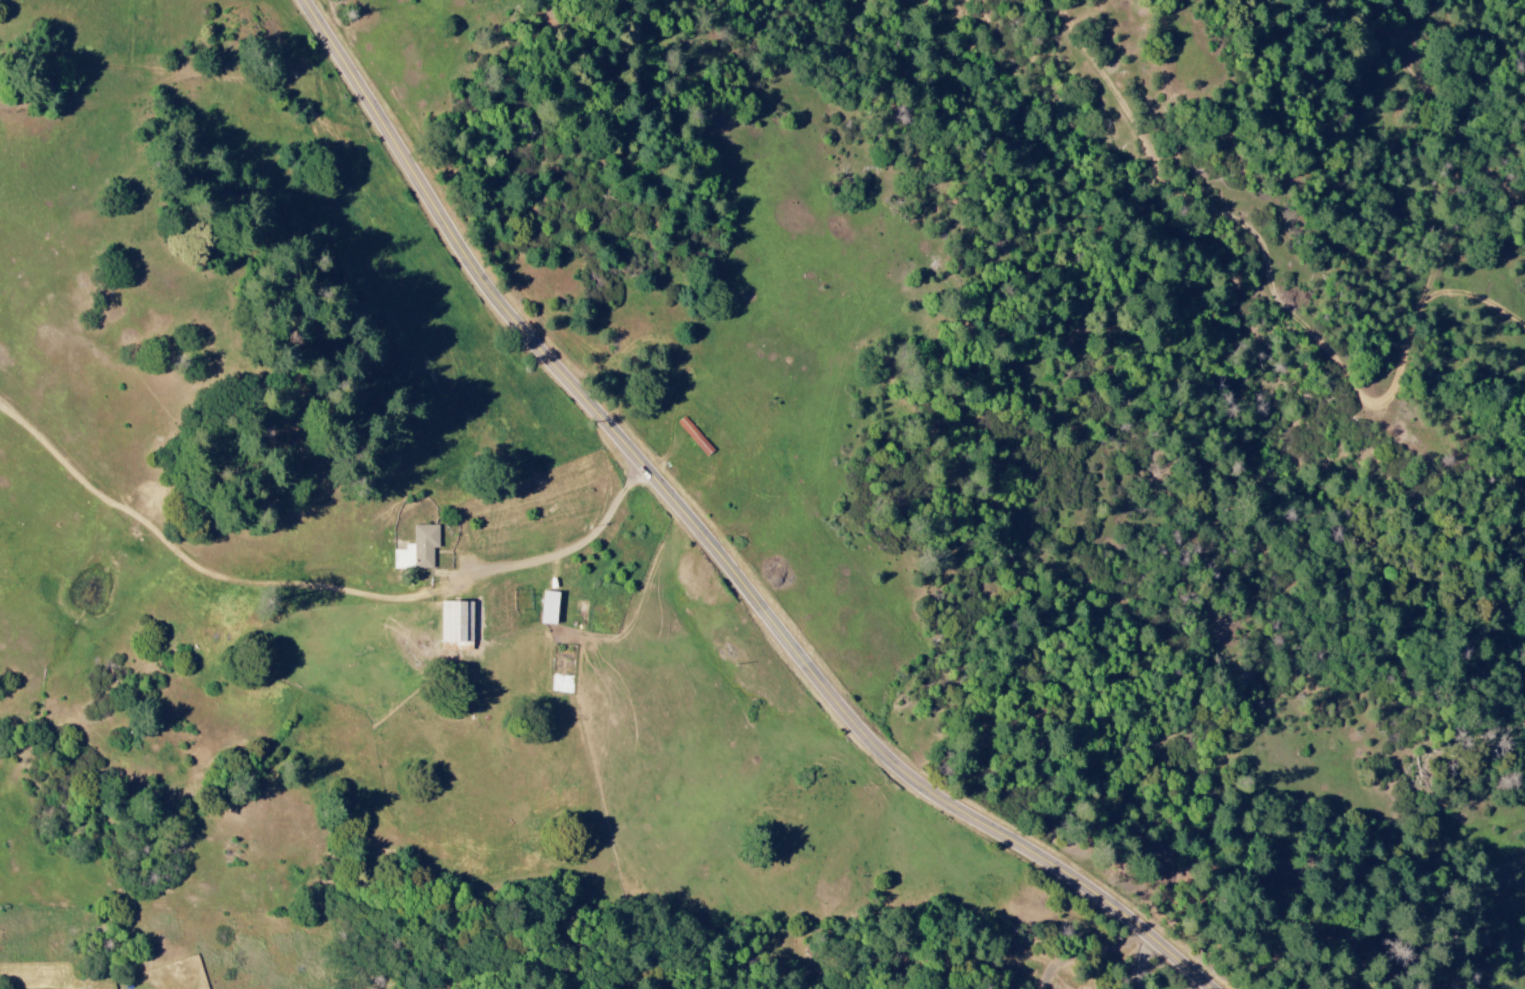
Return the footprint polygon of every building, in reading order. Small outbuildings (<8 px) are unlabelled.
[(713,450),(682,417),(674,424),(706,457),(713,450)] [(438,548),(437,525),(412,526),(412,544),(404,545),(404,550),(392,550),(392,569),(432,568),(432,548),(438,548)] [(555,626),(558,593),(542,592),(539,624),(555,626)] [(471,603),(439,603),(440,646),(472,646),(471,603)]
